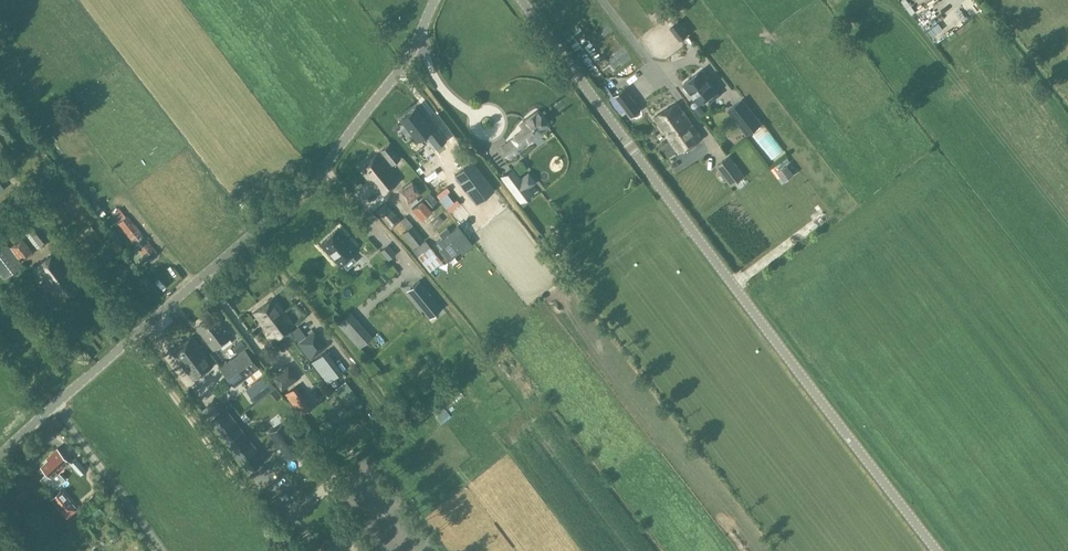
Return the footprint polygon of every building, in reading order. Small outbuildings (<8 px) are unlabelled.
[(907,11),(912,7),(907,0),(899,0),(907,11)] [(670,27),(681,41),(689,34),(678,21),(670,27)] [(710,82),(701,70),(684,84),(685,86),(684,87),(684,88),(686,92),(688,92),(689,91),(699,104),(719,89),(712,80),(710,82)] [(600,85),(604,92),(609,88),(605,81),(600,85)] [(650,94),(659,87),(654,82),(646,89),(650,94)] [(625,88),(615,96),(631,117),(641,110),(625,88)] [(727,110),(747,136),(762,124),(743,98),(727,110)] [(679,124),(688,118),(678,103),(655,117),(669,138),(682,130),(679,124)] [(400,119),(417,141),(419,139),(426,134),(436,148),(446,140),(435,126),(432,128),(417,109),(416,107),(400,119)] [(696,112),(700,117),(706,112),(702,107),(696,112)] [(548,126),(537,112),(521,124),(524,128),(513,137),(514,139),(502,148),(509,156),(548,126)] [(702,138),(688,118),(679,124),(682,130),(669,138),(680,153),(702,138)] [(417,152),(424,161),(436,152),(428,142),(425,144),(426,145),(423,147),(419,143),(412,148),(415,153),(417,152)] [(377,154),(360,167),(382,195),(399,182),(395,176),(398,174),(401,177),(409,170),(400,158),(390,146),(389,144),(387,146),(380,151),(385,157),(381,160),(377,154)] [(446,145),(436,150),(439,155),(448,150),(446,145)] [(439,156),(444,164),(453,158),(448,150),(439,156)] [(717,165),(732,185),(745,176),(729,156),(717,165)] [(670,164),(673,171),(684,166),(681,159),(670,164)] [(430,161),(420,172),(424,176),(435,165),(430,161)] [(455,175),(476,203),(494,190),(473,162),(455,175)] [(759,168),(751,174),(758,184),(766,178),(759,168)] [(443,170),(427,182),(433,190),(449,178),(443,170)] [(523,184),(512,170),(507,174),(502,177),(512,190),(521,202),(526,198),(531,194),(523,184)] [(410,203),(420,193),(411,185),(401,195),(410,203)] [(438,195),(443,204),(458,196),(453,187),(438,195)] [(438,201),(430,193),(424,199),(431,207),(438,201)] [(412,209),(422,220),(432,210),(422,199),(412,209)] [(12,211),(4,201),(0,204),(0,214),(3,218),(12,211)] [(403,233),(414,248),(424,239),(406,217),(401,221),(386,203),(376,211),(391,229),(401,221),(408,229),(403,233)] [(144,256),(155,247),(123,207),(112,216),(144,256)] [(54,236),(34,210),(17,224),(37,249),(54,236)] [(440,215),(431,222),(436,228),(444,220),(440,215)] [(19,226),(12,217),(0,227),(0,231),(5,238),(19,226)] [(436,243),(450,260),(471,244),(467,239),(468,237),(460,227),(448,236),(447,235),(436,243)] [(337,229),(321,244),(340,264),(356,250),(337,229)] [(4,279),(23,265),(0,235),(0,273),(4,279)] [(21,262),(34,252),(22,238),(10,247),(21,262)] [(430,270),(443,260),(426,240),(413,251),(430,270)] [(397,253),(389,245),(382,251),(390,260),(397,253)] [(56,251),(45,260),(65,284),(61,286),(68,295),(82,285),(56,251)] [(65,284),(45,260),(34,268),(60,302),(68,295),(61,286),(65,284)] [(424,311),(430,318),(442,308),(419,281),(411,288),(427,308),(424,311)] [(13,300),(10,297),(7,297),(4,299),(4,302),(6,305),(9,306),(12,303),(13,300)] [(284,322),(290,330),(295,326),(274,298),(260,308),(271,322),(277,317),(282,324),(284,322)] [(271,322),(260,308),(254,313),(275,341),(290,330),(284,322),(282,324),(277,317),(271,322)] [(337,324),(360,349),(373,337),(350,312),(337,324)] [(212,348),(231,337),(214,314),(197,327),(212,348)] [(325,348),(312,331),(297,343),(310,360),(325,348)] [(279,339),(283,347),(295,341),(291,333),(279,339)] [(193,381),(213,365),(192,337),(172,351),(193,381)] [(235,388),(260,368),(245,349),(227,362),(226,361),(219,367),(235,388)] [(327,351),(312,362),(328,383),(343,372),(327,351)] [(283,355),(272,359),(274,366),(286,362),(283,355)] [(288,364),(271,377),(281,391),(299,378),(288,364)] [(266,374),(247,389),(256,401),(276,387),(266,374)] [(318,386),(327,397),(333,393),(325,381),(318,386)] [(357,395),(346,381),(335,390),(346,404),(357,395)] [(250,473),(266,460),(227,409),(224,412),(211,422),(250,473)] [(257,412),(257,422),(276,423),(276,412),(257,412)] [(285,421),(270,433),(282,448),(285,446),(292,454),(304,445),(285,421)] [(52,478),(69,462),(57,449),(51,455),(52,456),(42,466),(52,478)] [(70,464),(81,475),(80,475),(86,481),(92,475),(77,458),(70,464)] [(62,489),(52,498),(67,516),(78,507),(62,489)] [(98,507),(83,520),(88,526),(103,512),(98,507)]
